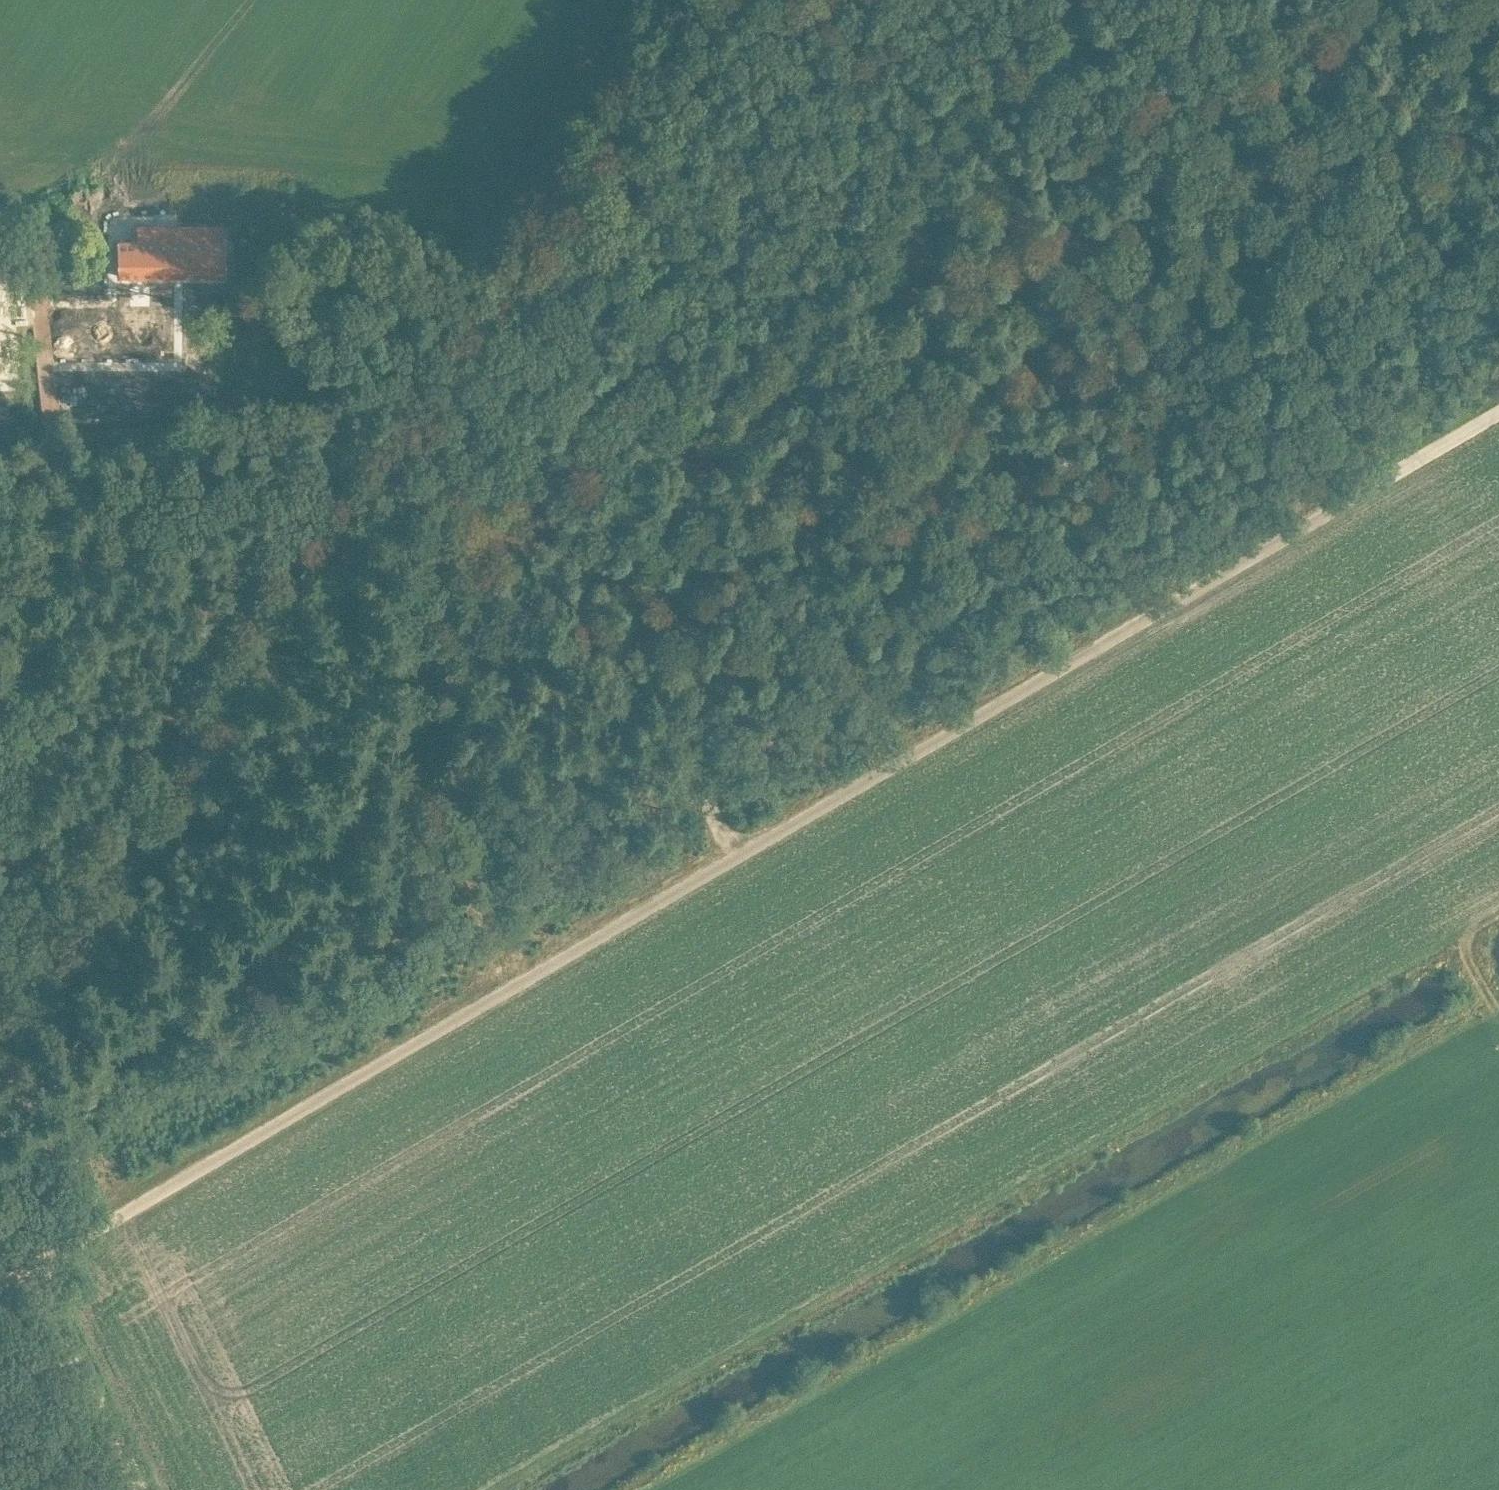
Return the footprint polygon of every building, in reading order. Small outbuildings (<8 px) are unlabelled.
[(99,238),(58,239),(58,275),(112,274),(112,238),(118,238),(118,224),(99,224),(99,238)] [(118,238),(112,238),(112,274),(166,274),(166,238),(118,238)]
